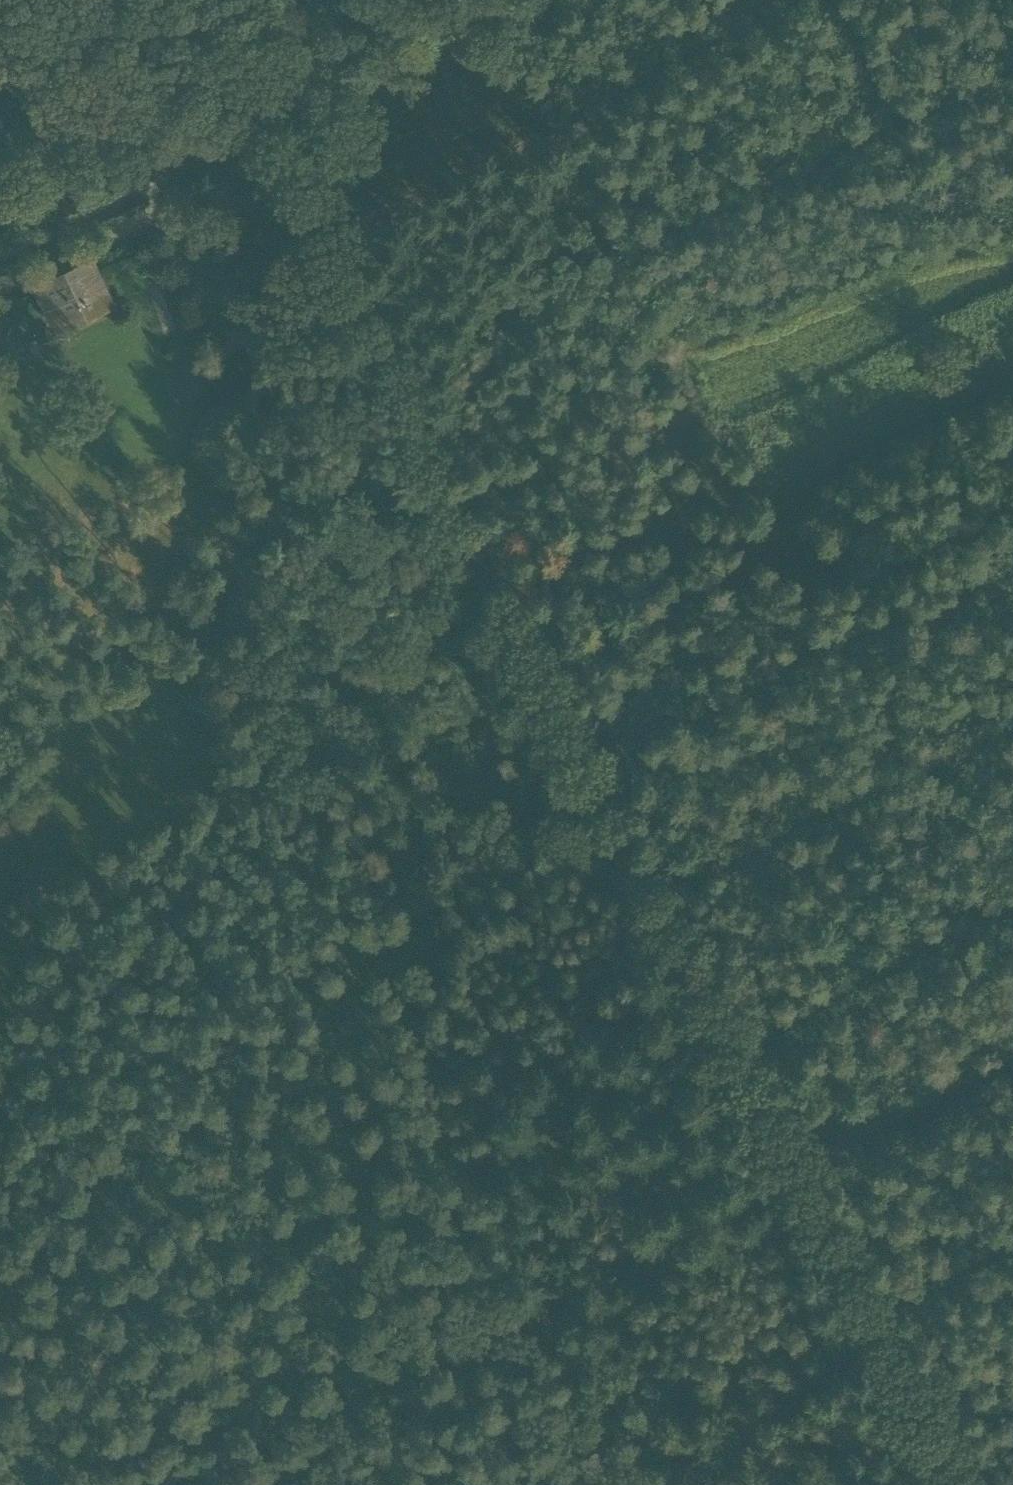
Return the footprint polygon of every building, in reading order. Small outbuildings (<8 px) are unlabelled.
[(49,286),(57,304),(105,282),(86,242),(70,250),(72,254),(33,273),(41,290),(49,286)]
